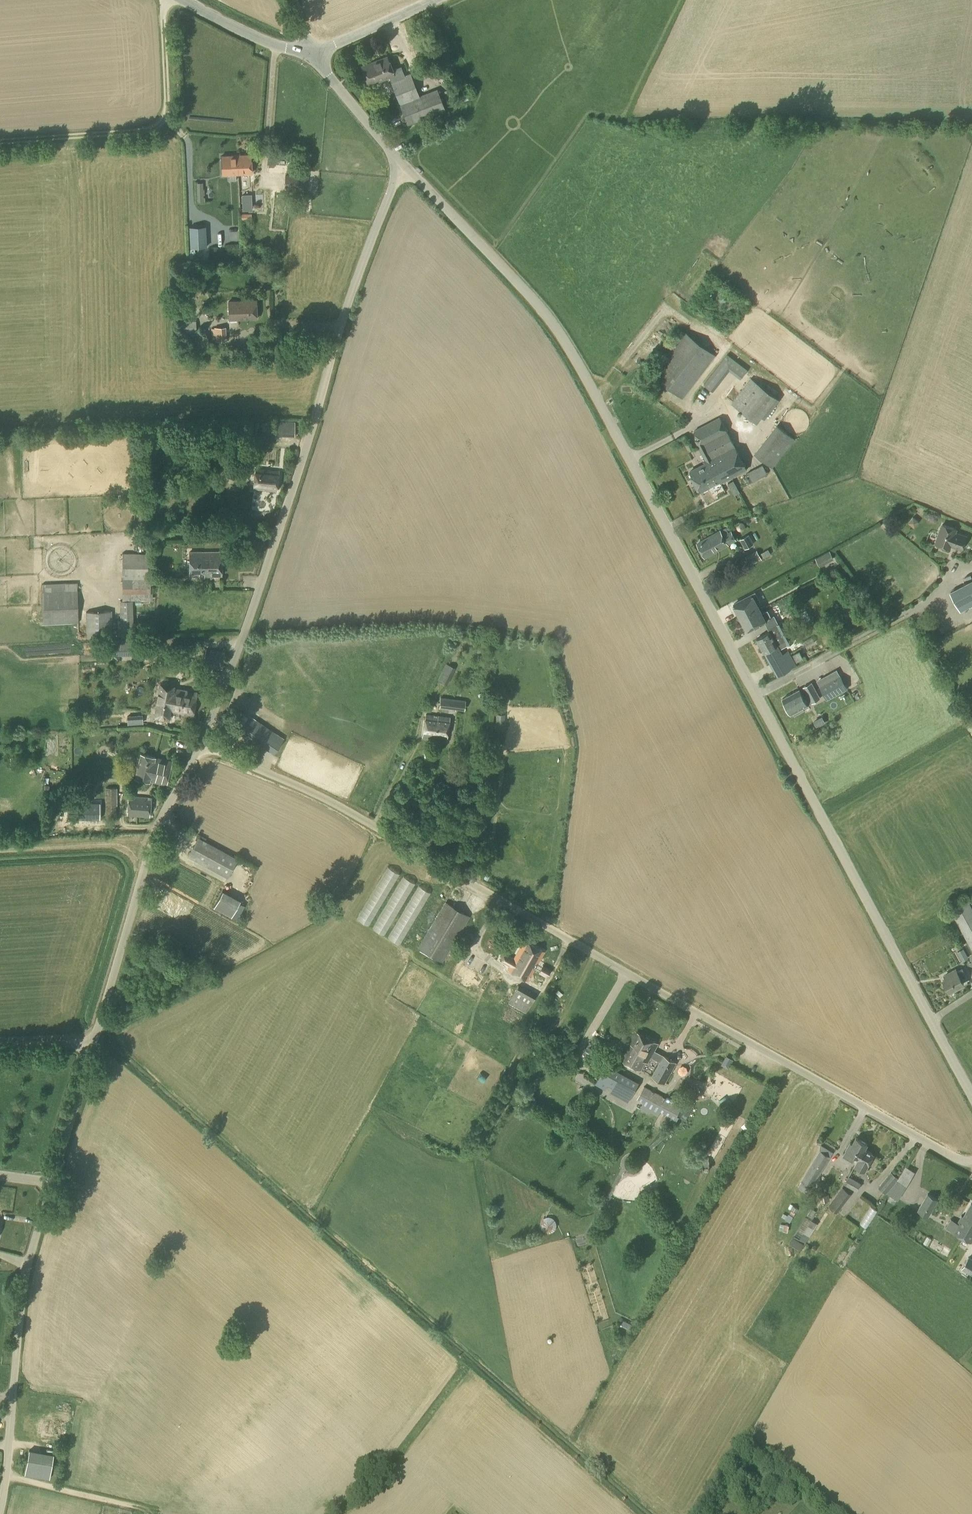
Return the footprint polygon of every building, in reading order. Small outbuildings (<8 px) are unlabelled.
[(396,79),(387,57),(362,67),(369,86),(389,77),(408,124),(445,109),(437,90),(419,97),(410,74),(396,79)] [(461,102),(470,99),(465,86),(457,89),(461,102)] [(222,175),(237,174),(236,156),(221,157),(222,175)] [(236,156),(237,174),(250,173),(249,156),(236,156)] [(295,161),(296,157),(287,156),(287,161),(287,164),(295,164),(295,161)] [(206,227),(189,227),(190,247),(206,247),(206,227)] [(229,320),(257,319),(256,301),(228,302),(229,320)] [(196,321),(181,321),(182,332),(196,332),(196,321)] [(226,341),(226,327),(214,327),(214,328),(211,328),(211,340),(214,340),(214,341),(226,341)] [(683,398),(716,356),(684,331),(651,374),(683,398)] [(726,355),(704,385),(710,390),(729,366),(742,377),(748,370),(727,354),(726,355)] [(749,407),(764,388),(750,378),(731,404),(758,424),(763,417),(749,407)] [(728,432),(720,418),(694,431),(699,440),(695,442),(707,463),(690,472),(700,492),(719,482),(720,484),(747,470),(735,447),(711,459),(704,444),(728,432)] [(294,436),(294,423),(276,423),(275,435),(294,436)] [(772,468),(795,440),(776,425),(754,454),(772,468)] [(277,493),(279,472),(256,469),(253,490),(277,493)] [(752,470),(747,473),(752,482),(757,479),(752,470)] [(733,480),(728,484),(731,489),(737,486),(733,480)] [(240,512),(235,506),(229,513),(235,518),(240,512)] [(961,549),(965,536),(954,533),(956,529),(942,525),(936,543),(949,548),(950,545),(961,549)] [(724,536),(721,531),(697,544),(705,558),(728,545),(728,544),(736,540),(732,532),(724,536)] [(745,549),(754,544),(749,534),(739,539),(745,549)] [(764,559),(771,554),(768,549),(761,553),(764,559)] [(820,567),(834,559),(830,551),(815,558),(820,567)] [(221,577),(221,552),(190,552),(190,577),(221,577)] [(148,579),(148,554),(123,553),(122,579),(122,601),(119,601),(121,637),(134,637),(132,600),(150,601),(151,579),(148,579)] [(971,605),(971,580),(950,592),(960,611),(971,605)] [(78,623),(77,583),(65,584),(65,583),(41,584),(42,624),(78,623)] [(757,605),(761,603),(757,595),(755,591),(733,603),(739,615),(748,611),(749,613),(751,612),(750,612),(753,610),(752,608),(757,605)] [(762,614),(757,605),(752,608),(753,610),(750,612),(751,612),(749,613),(748,611),(739,615),(746,629),(770,616),(767,611),(762,614)] [(86,638),(112,637),(111,611),(85,612),(86,638)] [(800,638),(790,620),(784,623),(783,621),(768,629),(769,631),(756,638),(777,676),(791,668),(780,650),(800,638)] [(796,661),(803,658),(799,650),(793,654),(796,661)] [(447,684),(455,668),(446,663),(438,679),(447,684)] [(837,670),(831,673),(834,679),(840,675),(837,670)] [(827,700),(848,689),(840,675),(834,679),(819,687),(827,700)] [(820,699),(812,683),(803,687),(806,694),(803,696),(800,690),(783,699),(791,714),(793,713),(794,715),(803,710),(802,708),(820,699)] [(170,712),(174,689),(174,686),(160,684),(155,718),(169,720),(170,712)] [(174,689),(170,712),(192,716),(196,692),(174,689)] [(455,711),(457,700),(440,698),(439,709),(455,711)] [(271,751),(281,736),(247,712),(237,727),(271,751)] [(504,727),(505,714),(496,714),(495,726),(504,727)] [(447,742),(450,718),(427,715),(423,739),(447,742)] [(814,721),(818,727),(826,723),(823,716),(814,721)] [(166,785),(171,763),(155,759),(155,758),(141,754),(135,778),(149,782),(150,781),(166,785)] [(105,817),(117,817),(116,788),(105,788),(105,817)] [(414,805),(416,793),(406,792),(405,804),(414,805)] [(90,802),(90,797),(71,797),(71,818),(102,818),(101,802),(90,802)] [(149,818),(151,799),(129,797),(127,816),(149,818)] [(237,860),(203,841),(198,850),(192,846),(187,855),(228,877),(237,860)] [(219,889),(212,907),(230,914),(237,896),(219,889)] [(442,962),(470,916),(445,901),(418,947),(442,962)] [(968,901),(950,910),(971,950),(971,908),(968,901)] [(550,971),(538,964),(544,953),(524,942),(508,971),(528,981),(535,970),(547,976),(550,971)] [(967,977),(962,968),(957,970),(956,969),(943,976),(945,979),(943,980),(949,992),(964,984),(962,980),(967,977)] [(526,1013),(536,994),(518,984),(508,1003),(526,1013)] [(662,1059),(653,1054),(659,1044),(635,1031),(628,1044),(629,1044),(620,1060),(641,1072),(649,1056),(661,1061),(652,1077),(665,1084),(676,1063),(664,1056),(662,1059)] [(596,1065),(594,1069),(602,1073),(606,1065),(610,1059),(603,1055),(597,1065),(596,1065)] [(733,1060),(726,1056),(722,1063),(729,1067),(733,1060)] [(607,1085),(613,1088),(621,1073),(606,1065),(602,1073),(596,1085),(605,1090),(607,1085)] [(628,1103),(638,1083),(621,1073),(613,1088),(610,1093),(628,1103)] [(677,1116),(682,1106),(644,1086),(637,1099),(644,1102),(641,1107),(658,1116),(660,1112),(671,1117),(668,1122),(674,1125),(679,1117),(677,1116)] [(570,1137),(575,1128),(568,1124),(563,1133),(570,1137)] [(579,1142),(584,1134),(578,1130),(573,1139),(579,1142)] [(864,1150),(865,1150),(868,1144),(856,1138),(852,1144),(850,1143),(846,1151),(843,1156),(853,1162),(856,1157),(859,1159),(864,1150)] [(808,1194),(830,1157),(820,1150),(800,1182),(801,1182),(798,1187),(808,1194)] [(874,1155),(865,1150),(864,1150),(859,1159),(855,1166),(865,1171),(874,1155)] [(898,1200),(907,1186),(915,1172),(905,1166),(897,1180),(886,1193),(898,1200)] [(885,1194),(898,1178),(891,1172),(878,1187),(885,1194)] [(856,1191),(861,1183),(848,1176),(844,1184),(856,1191)] [(837,1213),(852,1194),(842,1187),(828,1206),(837,1213)] [(928,1217),(938,1200),(927,1194),(917,1211),(928,1217)] [(946,1227),(962,1236),(971,1221),(970,1221),(971,1218),(971,1204),(971,1203),(963,1217),(962,1216),(958,1223),(951,1219),(946,1227)] [(817,1232),(828,1214),(825,1212),(814,1230),(817,1232)] [(962,1236),(971,1242),(971,1218),(970,1221),(971,1221),(962,1236)] [(804,1244),(817,1224),(811,1220),(799,1239),(794,1235),(789,1243),(799,1250),(803,1244),(804,1244)] [(931,1238),(927,1246),(950,1257),(954,1249),(931,1238)] [(969,1256),(961,1269),(971,1275),(971,1258),(969,1256)] [(43,1396),(43,1408),(56,1408),(56,1396),(43,1396)] [(46,1422),(40,1422),(40,1420),(31,1421),(32,1430),(47,1428),(46,1422)] [(54,1454),(29,1450),(25,1474),(49,1478),(54,1454)]
